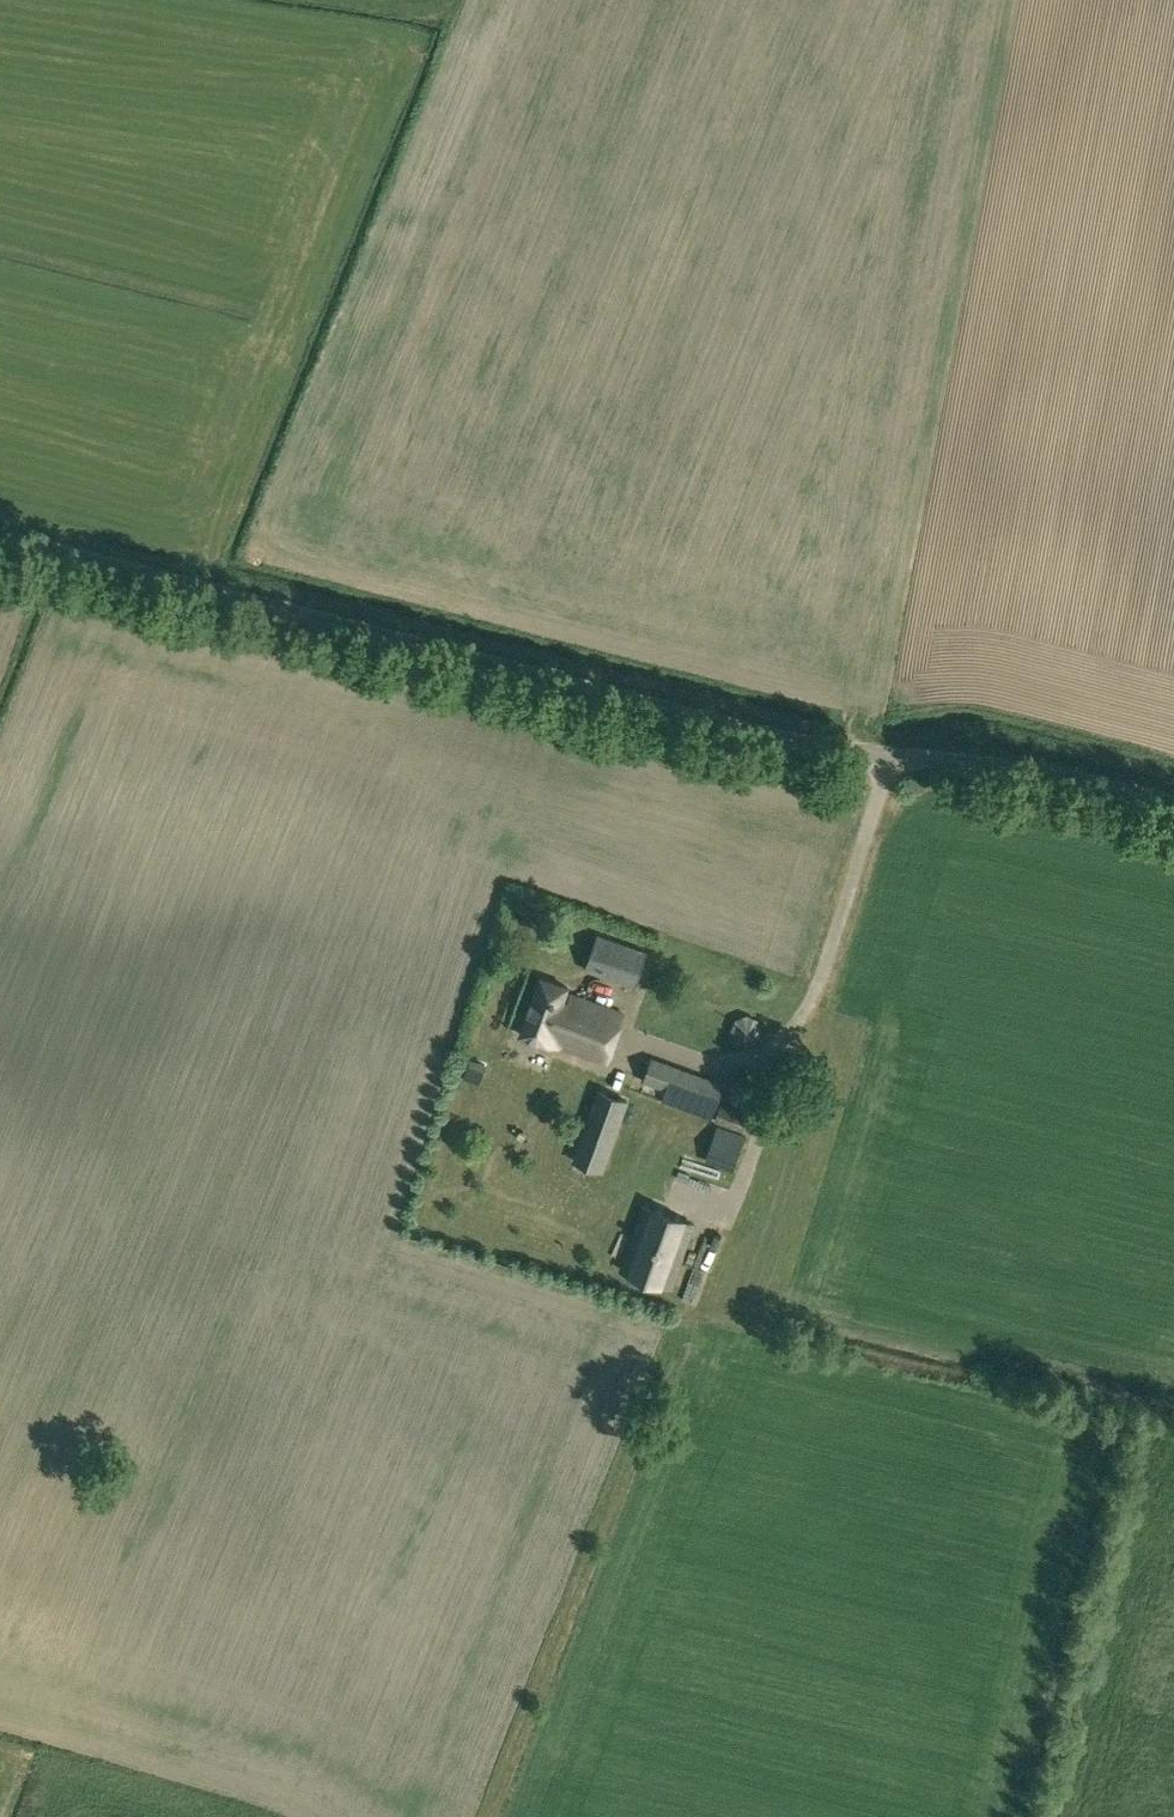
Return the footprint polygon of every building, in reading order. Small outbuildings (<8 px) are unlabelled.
[(584,969),(634,987),(647,951),(598,933),(584,969)] [(550,1041),(605,1062),(623,1013),(565,991),(567,987),(542,977),(520,1034),(548,1045),(550,1041)] [(661,1102),(711,1120),(716,1105),(724,1082),(652,1056),(642,1081),(665,1089),(661,1102)] [(749,1098),(751,1091),(748,1084),(741,1081),(734,1084),(731,1091),(734,1098),(742,1101),(749,1098)] [(572,1161),(603,1172),(629,1099),(598,1088),(572,1161)] [(715,1120),(742,1130),(748,1113),(721,1103),(715,1120)] [(705,1160),(732,1170),(745,1134),(718,1124),(705,1160)] [(619,1270),(672,1289),(695,1223),(642,1204),(619,1270)]
